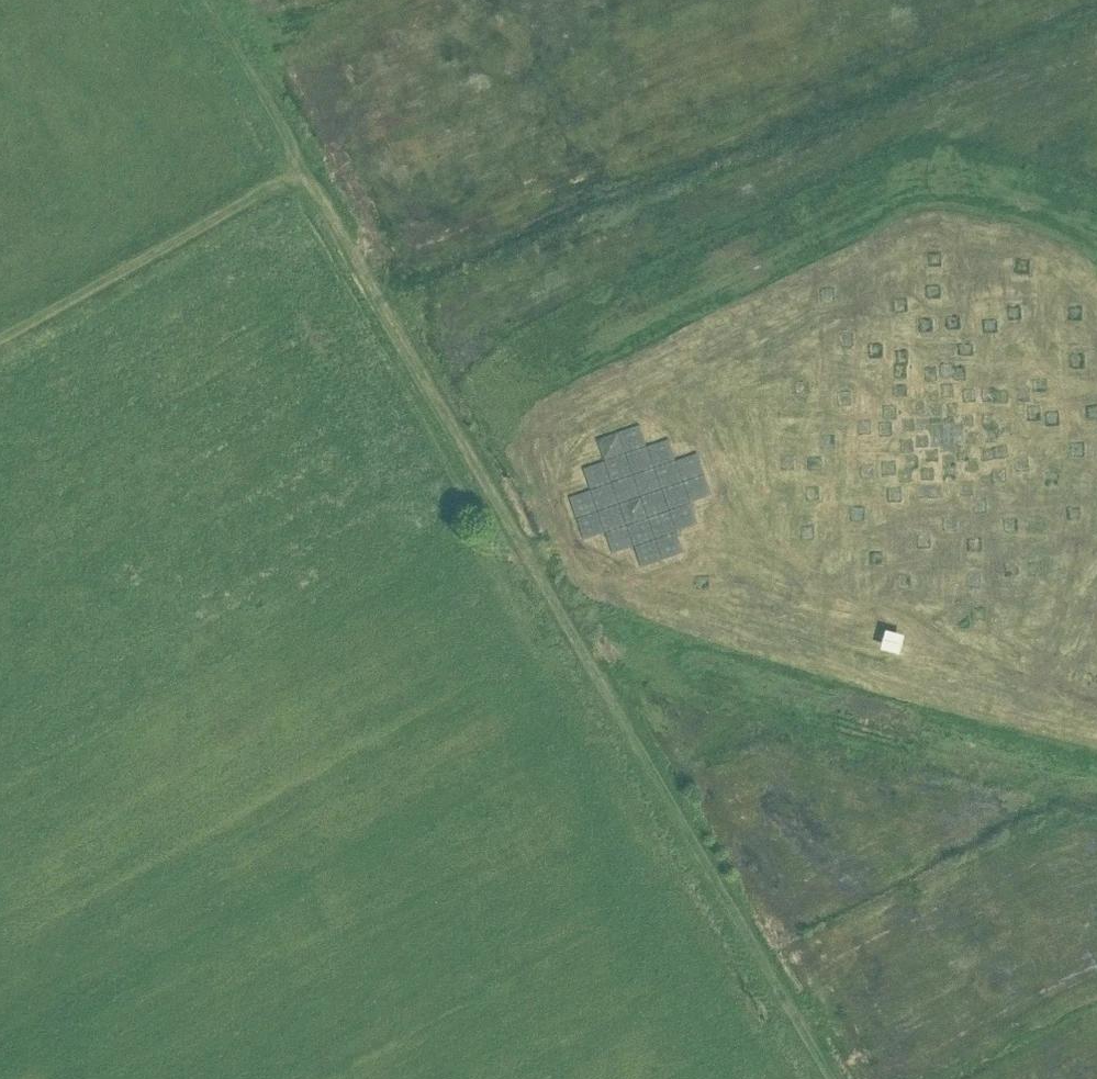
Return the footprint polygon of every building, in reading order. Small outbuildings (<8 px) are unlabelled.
[(589,487),(568,494),(583,537),(604,529),(612,551),(633,543),(640,565),(683,550),(676,528),(697,521),(690,500),(711,492),(696,449),(675,457),(667,435),(646,443),(639,422),(596,436),(603,458),(582,465),(589,487)] [(904,632),(885,627),(880,647),(898,652),(904,632)]
